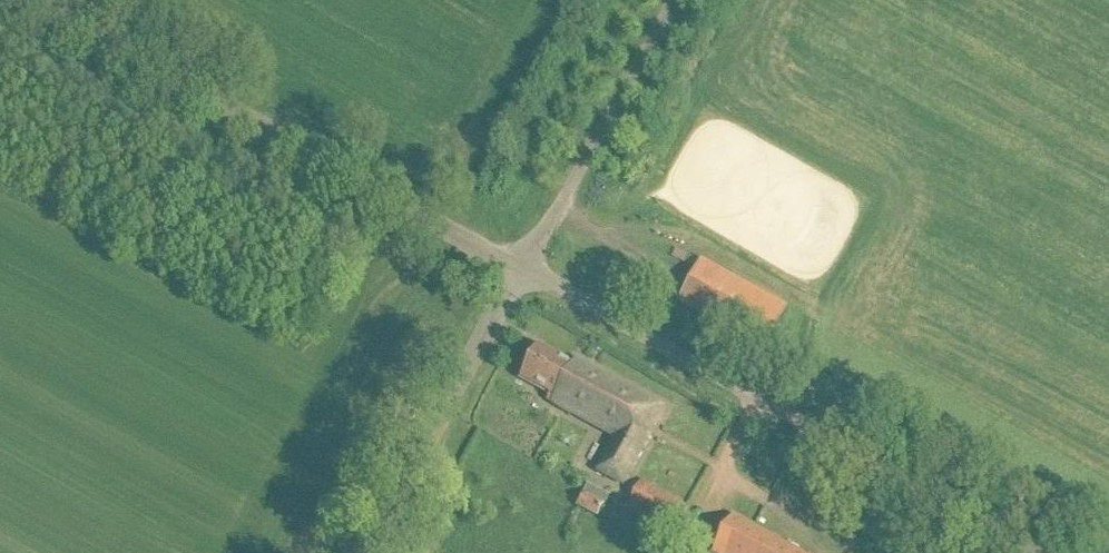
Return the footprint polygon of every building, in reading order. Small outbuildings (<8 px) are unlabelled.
[(684,296),(771,341),(790,305),(702,261),(684,296)] [(623,487),(665,410),(576,362),(573,368),(538,349),(522,380),(551,396),(547,403),(615,440),(597,473),(623,487)] [(672,536),(688,508),(642,482),(626,509),(672,536)] [(578,508),(599,519),(610,498),(588,487),(578,508)] [(733,517),(714,552),(799,552),(733,517)]
